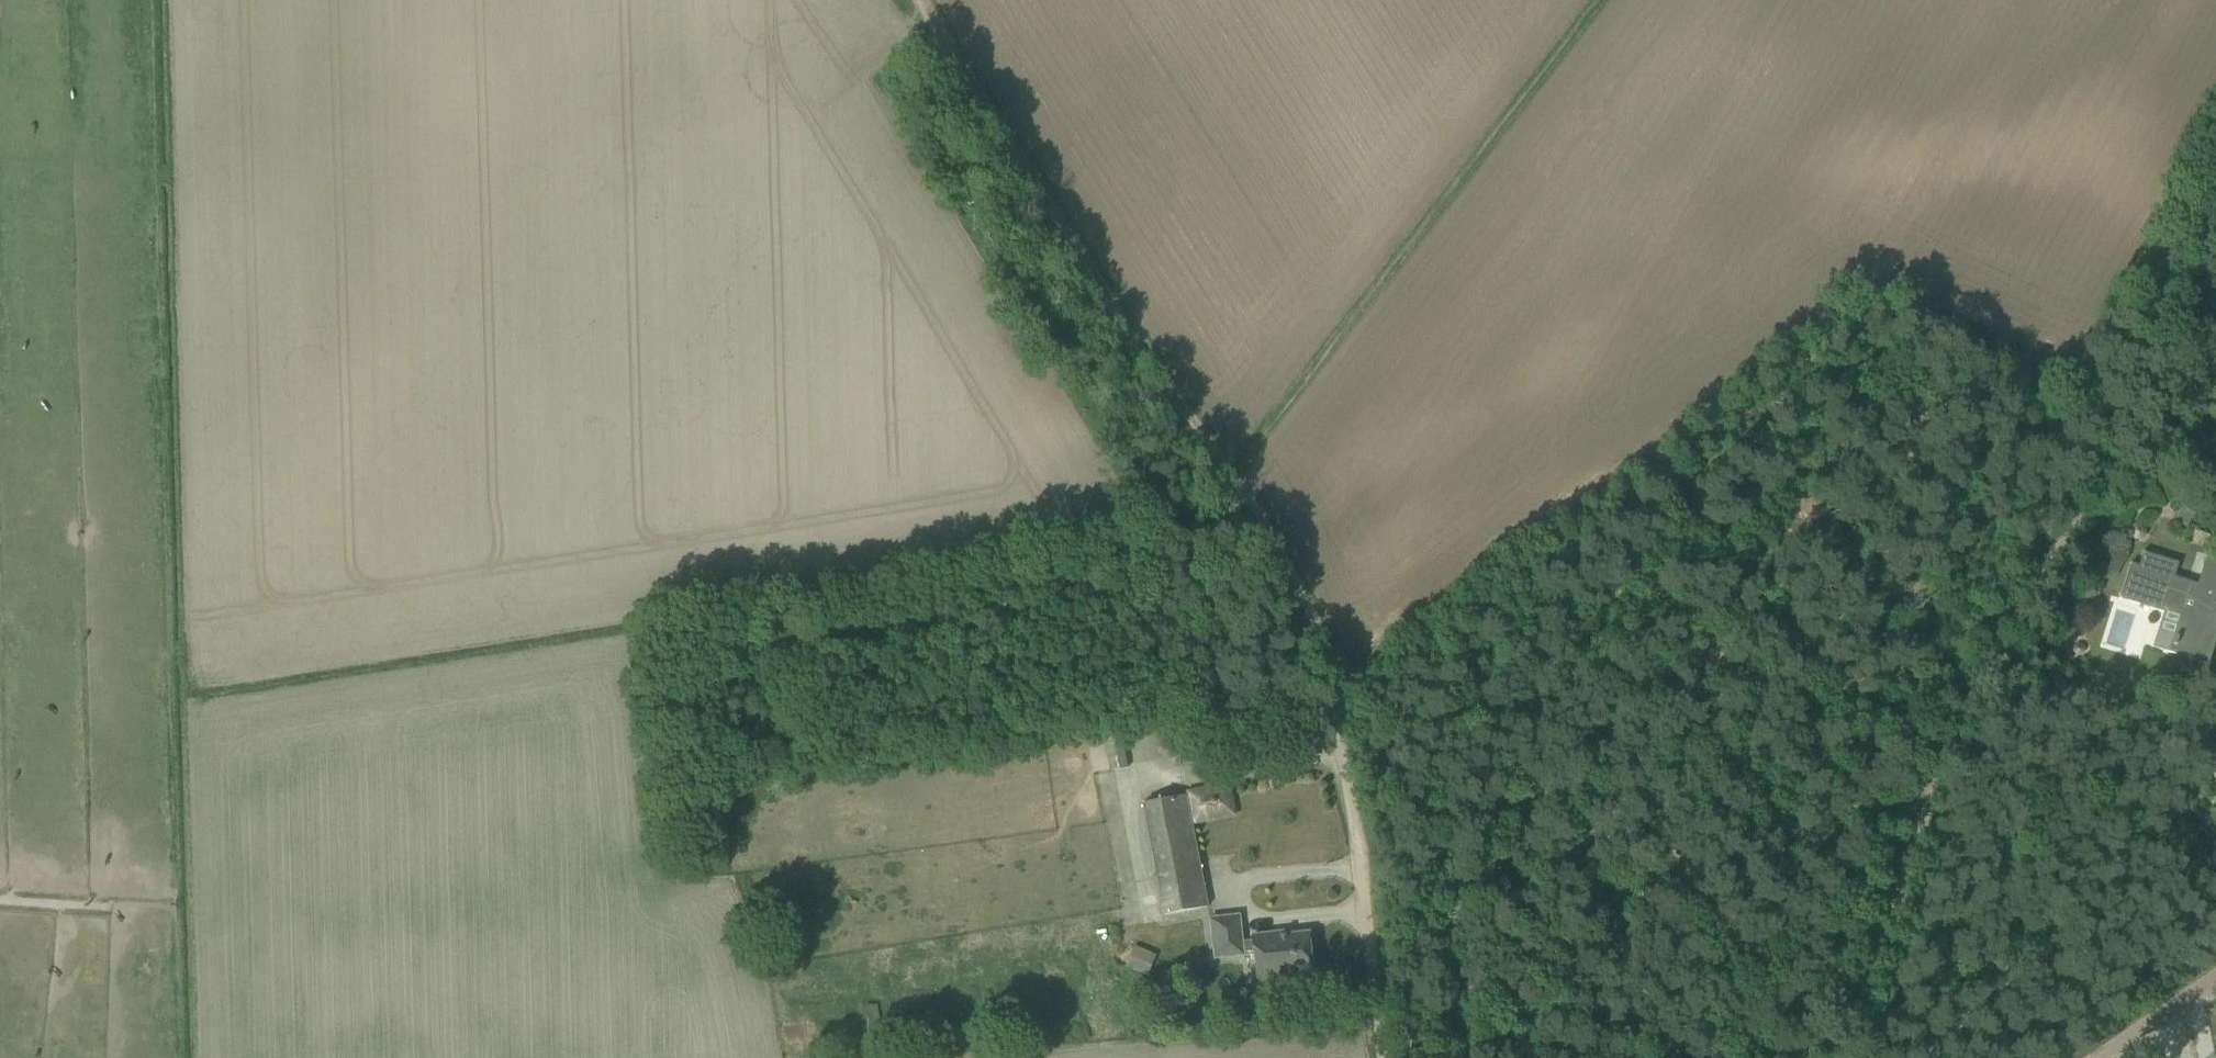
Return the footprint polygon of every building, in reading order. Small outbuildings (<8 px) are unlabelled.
[(2181,507),(2174,520),(2186,527),(2194,513),(2181,507)] [(2178,617),(2167,652),(2208,665),(2215,640),(2215,563),(2208,561),(2200,585),(2174,577),(2178,563),(2143,551),(2138,566),(2130,563),(2119,599),(2178,617)] [(1103,732),(1110,770),(1127,767),(1120,729),(1103,732)] [(1187,793),(1194,825),(1236,816),(1229,784),(1187,793)] [(1207,907),(1185,795),(1142,804),(1164,916),(1207,907)] [(1252,939),(1243,940),(1240,913),(1208,917),(1213,958),(1245,955),(1244,951),(1253,951),(1256,982),(1294,978),(1293,975),(1313,973),(1308,932),(1294,933),(1293,929),(1252,933),(1252,939)] [(1125,966),(1146,975),(1155,954),(1134,945),(1125,966)] [(865,1006),(868,1048),(912,1045),(911,1026),(879,1029),(877,1005),(865,1006)]
